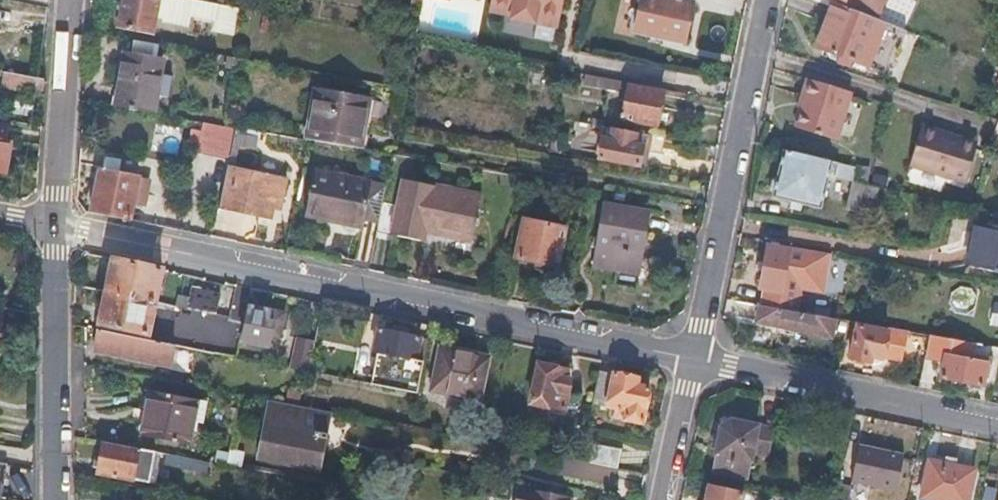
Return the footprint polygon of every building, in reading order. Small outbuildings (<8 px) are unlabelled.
[(196,0),(123,0),(118,26),(149,32),(153,16),(161,18),(160,22),(185,27),(187,17),(209,21),(207,30),(230,34),(235,7),(211,3),(196,0)] [(411,7),(420,9),(421,0),(412,0),(411,7)] [(491,3),(513,7),(511,17),(536,22),(538,12),(559,16),(563,0),(491,0),(491,3)] [(635,29),(685,39),(693,0),(641,0),(635,29)] [(844,6),(856,11),(874,18),(881,0),(847,0),(844,6)] [(844,6),(833,2),(816,44),(869,65),(886,23),(881,21),(874,18),(856,11),(844,6)] [(131,39),(129,53),(155,58),(158,44),(131,39)] [(123,52),(114,105),(153,111),(155,94),(159,72),(161,59),(155,58),(129,53),(123,52)] [(159,72),(155,94),(167,97),(171,74),(159,72)] [(14,89),(16,75),(2,73),(0,83),(0,87),(14,89)] [(630,81),(586,73),(584,81),(629,90),(630,84),(630,81)] [(16,75),(14,89),(12,100),(26,102),(28,92),(43,94),(43,81),(41,80),(16,75)] [(850,93),(808,79),(802,98),(806,100),(797,128),(836,141),(850,93)] [(664,90),(630,84),(629,90),(623,117),(657,123),(664,90)] [(318,88),(308,138),(358,147),(367,97),(318,88)] [(228,155),(233,127),(202,121),(196,149),(228,155)] [(5,173),(11,142),(6,141),(9,125),(0,123),(0,173),(5,173)] [(951,143),(954,135),(924,125),(911,167),(967,184),(977,151),(951,143)] [(652,135),(606,126),(600,158),(646,167),(652,135)] [(951,143),(977,151),(980,142),(954,135),(951,143)] [(827,176),(831,161),(783,150),(776,178),(771,179),(768,192),(772,194),(772,197),(819,208),(827,176)] [(99,167),(90,213),(129,221),(132,206),(142,208),(146,189),(167,194),(166,199),(177,201),(178,195),(184,197),(187,184),(159,179),(161,167),(140,162),(140,160),(115,155),(113,170),(99,167)] [(856,168),(831,161),(827,176),(853,182),(856,168)] [(287,177),(228,165),(220,208),(271,218),(274,202),(281,203),(287,177)] [(317,169),(307,214),(364,226),(366,217),(379,220),(386,185),(373,182),(373,181),(317,169)] [(857,169),(854,182),(868,186),(871,172),(857,169)] [(871,186),(882,189),(886,190),(888,179),(873,176),(871,186)] [(482,195),(404,179),(393,233),(426,240),(429,225),(439,226),(438,232),(440,233),(473,239),(477,224),(480,224),(481,218),(478,217),(482,195)] [(854,182),(853,182),(847,208),(876,214),(882,189),(871,186),(868,186),(854,182)] [(606,202),(596,264),(640,271),(650,209),(606,202)] [(515,256),(556,265),(565,225),(524,216),(515,256)] [(977,222),(967,267),(997,273),(997,226),(977,222)] [(759,287),(764,288),(761,304),(790,310),(793,293),(798,294),(800,287),(821,291),(828,254),(825,254),(787,247),(787,250),(767,247),(759,287)] [(107,292),(155,302),(162,268),(113,258),(107,292)] [(179,293),(177,305),(216,312),(219,292),(191,288),(189,295),(179,293)] [(149,334),(155,302),(107,292),(100,325),(149,334)] [(994,299),(988,323),(997,326),(997,300),(994,299)] [(760,304),(757,320),(832,334),(835,318),(790,310),(761,304),(760,304)] [(286,312),(250,305),(243,340),(269,344),(270,336),(281,338),(286,312)] [(164,330),(162,341),(175,344),(217,352),(220,337),(209,335),(211,320),(185,315),(182,334),(164,330)] [(880,355),(901,359),(907,330),(886,327),(886,330),(856,325),(849,357),(853,358),(853,362),(866,364),(867,359),(870,360),(870,355),(880,357),(880,355)] [(378,329),(374,350),(381,351),(416,358),(420,337),(408,335),(409,329),(395,327),(394,332),(378,329)] [(170,366),(175,344),(162,341),(99,329),(95,350),(170,366)] [(990,370),(992,363),(979,361),(971,359),(974,343),(928,335),(924,356),(944,360),(940,377),(987,387),(990,370)] [(293,366),(309,369),(315,340),(299,337),(293,366)] [(440,346),(431,390),(481,400),(489,356),(440,346)] [(416,358),(381,351),(375,384),(417,392),(423,359),(416,358)] [(992,363),(990,370),(997,371),(997,359),(980,356),(979,361),(992,363)] [(539,361),(531,402),(565,407),(571,377),(564,376),(566,367),(539,361)] [(613,373),(598,371),(592,402),(615,406),(613,417),(642,422),(649,386),(637,384),(639,376),(614,371),(613,373)] [(308,374),(306,382),(320,385),(322,376),(308,374)] [(151,390),(141,436),(188,446),(193,421),(198,400),(151,390)] [(198,400),(193,421),(205,423),(209,401),(198,399),(198,400)] [(324,411),(267,400),(256,458),(315,470),(322,439),(325,437),(326,434),(320,432),(324,411)] [(712,471),(746,479),(751,453),(766,456),(771,429),(730,420),(720,427),(712,471)] [(136,460),(138,449),(102,442),(98,471),(133,478),(136,460)] [(589,462),(618,468),(619,468),(622,449),(592,443),(589,462)] [(242,449),(229,447),(225,462),(239,465),(242,449)] [(905,457),(860,447),(853,482),(898,491),(905,457)] [(216,463),(138,449),(136,460),(215,473),(216,463)] [(614,485),(618,468),(589,462),(558,457),(554,474),(614,485)] [(929,461),(921,498),(931,499),(967,499),(974,472),(929,461)] [(3,497),(9,463),(0,462),(0,496),(3,497)] [(851,488),(836,485),(833,499),(848,499),(851,488)] [(516,486),(514,499),(568,499),(569,496),(516,486)] [(743,496),(708,488),(706,499),(743,499),(743,496)]
